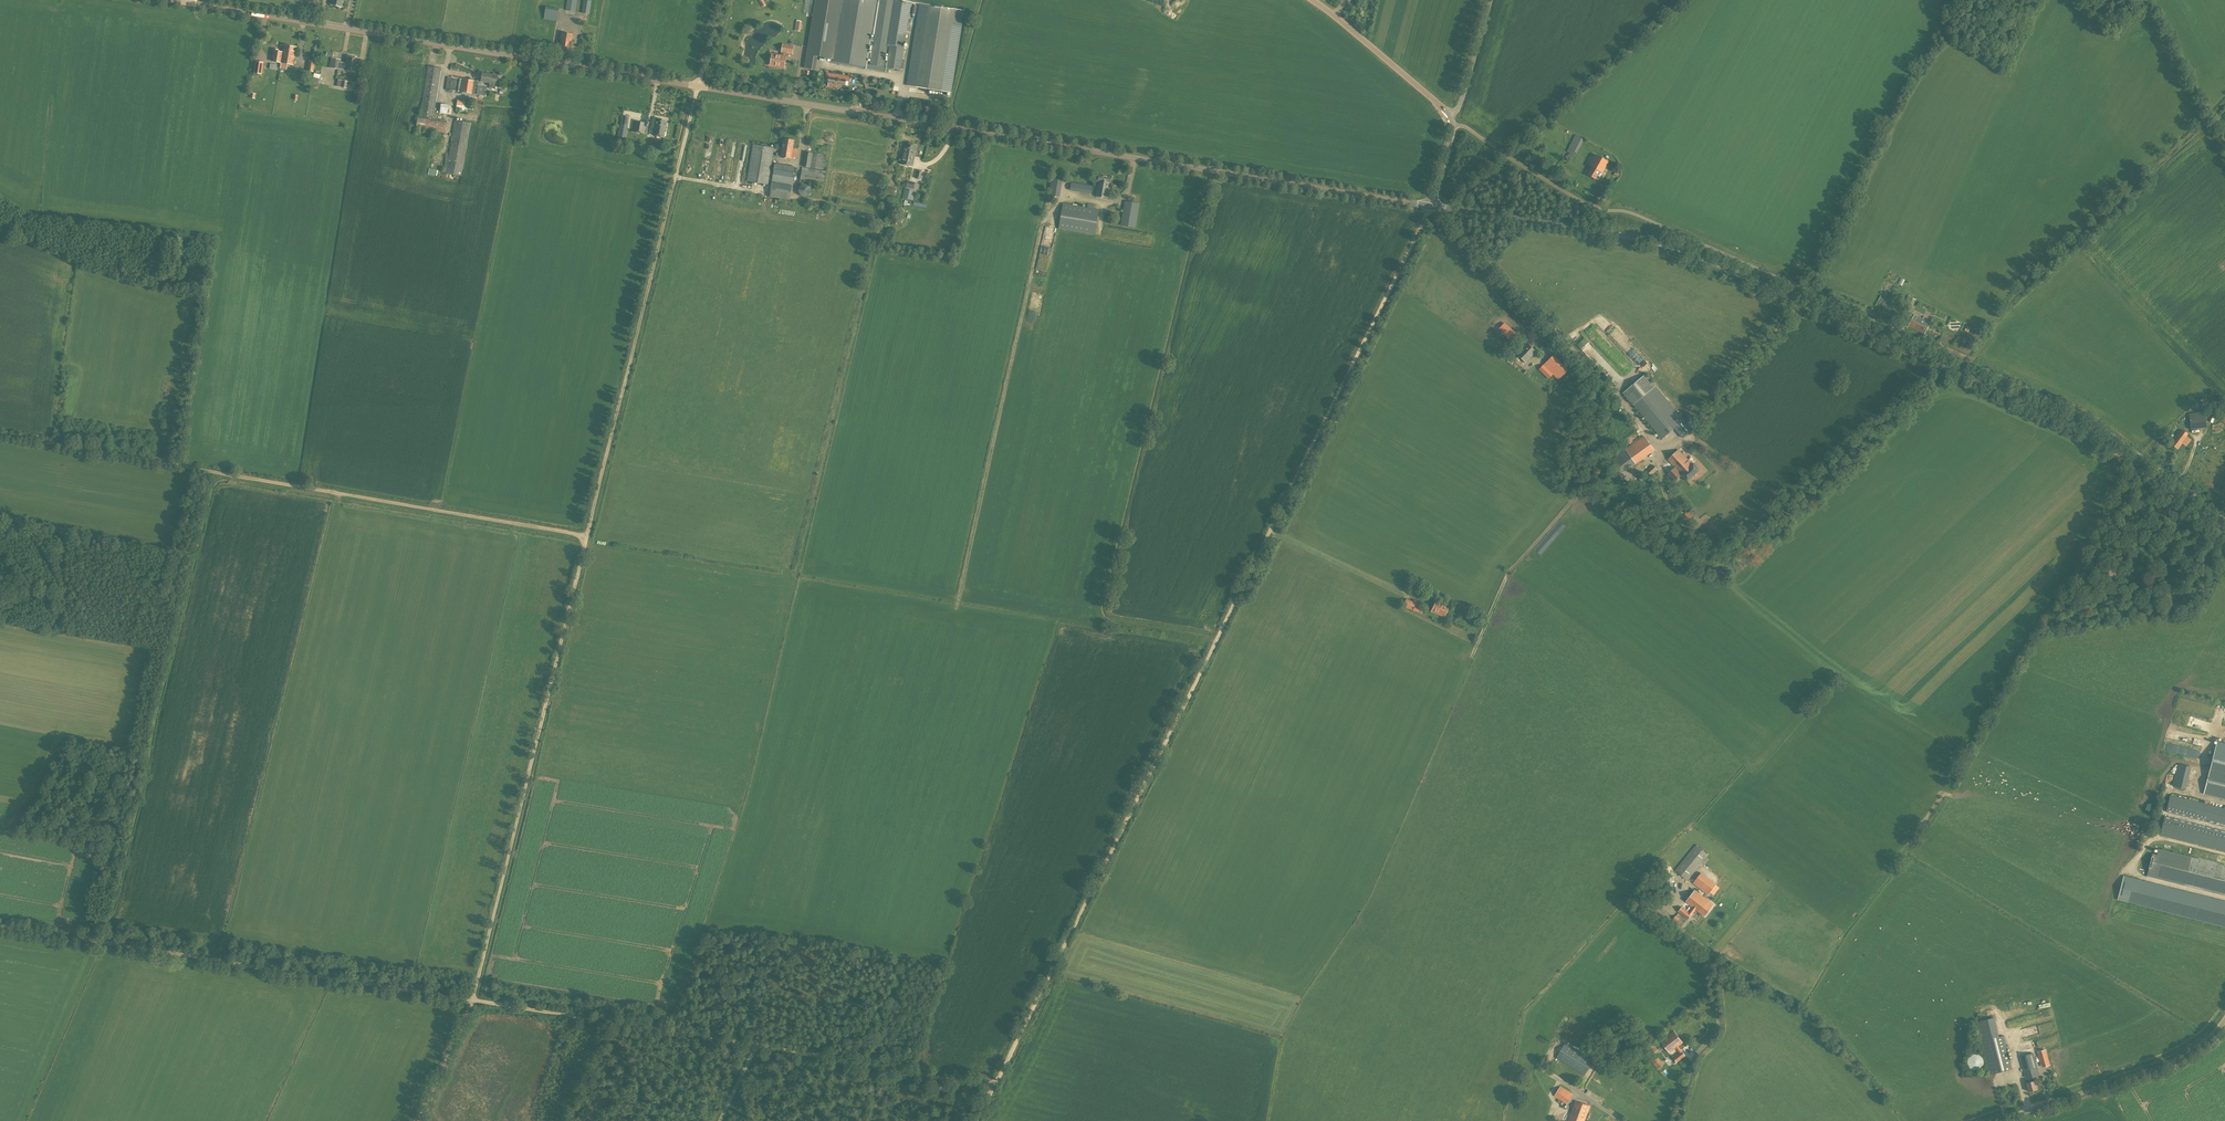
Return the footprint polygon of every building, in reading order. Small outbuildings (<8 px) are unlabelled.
[(577,0),(567,0),(565,10),(575,12),(577,0)] [(591,1),(586,0),(584,0),(582,13),(589,14),(591,1)] [(843,0),(815,0),(806,55),(831,59),(833,59),(843,0)] [(830,63),(889,72),(889,68),(884,67),(870,65),(867,65),(877,0),(843,0),(833,59),(831,59),(830,63)] [(911,2),(901,0),(880,0),(870,65),(884,67),(889,68),(901,70),(901,69),(903,69),(904,59),(903,59),(904,47),(911,6),(911,2)] [(951,93),(964,10),(943,7),(919,3),(919,4),(906,85),(951,93)] [(559,9),(546,7),(544,19),(557,21),(559,9)] [(572,40),(573,34),(561,32),(560,39),(561,39),(560,46),(569,47),(571,40),(572,40)] [(784,52),(783,55),(771,53),(769,59),(772,59),(771,64),(777,65),(777,66),(784,67),(787,56),(786,55),(786,53),(792,54),(794,46),(783,44),(781,52),(784,52)] [(289,55),(290,46),(284,45),(283,52),(278,51),(279,49),(273,48),(272,55),(273,55),(272,61),(282,63),(283,54),(289,55)] [(283,54),(282,63),(293,65),(296,47),(290,46),(289,55),(283,54)] [(356,72),(359,58),(347,56),(345,64),(340,63),(341,59),(331,58),(329,68),(356,72)] [(262,74),(264,62),(255,61),(253,73),(262,74)] [(434,117),(441,68),(427,66),(420,115),(434,117)] [(319,85),(320,83),(319,83),(321,74),(314,73),(312,83),(319,85)] [(496,87),(497,75),(482,73),(481,81),(478,81),(474,80),(474,81),(462,79),(447,77),(445,89),(472,94),(476,94),(485,96),(487,86),(482,85),(483,82),(489,83),(489,86),(489,88),(495,89),(495,87),(496,87)] [(829,82),(828,86),(833,87),(834,85),(845,87),(846,80),(850,81),(851,77),(827,73),(825,81),(829,82)] [(467,112),(468,101),(457,100),(456,111),(467,112)] [(447,114),(448,104),(441,104),(439,113),(447,114)] [(629,117),(622,115),(617,138),(623,140),(624,138),(625,139),(629,117)] [(445,132),(447,121),(417,117),(416,128),(445,132)] [(664,137),(667,121),(656,119),(653,135),(664,137)] [(461,176),(471,123),(455,120),(449,153),(446,153),(443,173),(461,176)] [(644,134),(646,123),(634,121),(632,132),(644,134)] [(1575,135),(1567,151),(1571,154),(1573,151),(1577,153),(1582,143),(1583,140),(1584,139),(1575,135)] [(793,148),(795,140),(784,138),(783,147),(782,146),(780,156),(796,159),(798,149),(793,148)] [(903,153),(915,156),(917,145),(906,142),(903,153)] [(768,185),(774,148),(753,144),(747,181),(768,185)] [(825,170),(827,155),(805,151),(802,166),(825,170)] [(912,167),(915,156),(903,153),(901,164),(912,167)] [(1602,173),(1608,162),(1595,154),(1589,165),(1592,167),(1587,174),(1595,179),(1599,171),(1602,173)] [(792,185),(795,166),(775,163),(772,182),(771,190),(791,193),(792,185)] [(824,185),(826,171),(803,167),(800,181),(824,185)] [(429,168),(428,174),(435,176),(437,169),(429,168)] [(921,180),(923,171),(917,170),(915,178),(921,180)] [(1110,183),(1111,177),(1099,175),(1098,181),(1096,196),(1107,198),(1109,183),(1110,183)] [(913,189),(915,182),(907,181),(906,187),(913,189)] [(1092,193),(1093,185),(1071,182),(1070,191),(1092,193)] [(810,194),(812,191),(811,188),(809,185),(806,184),(803,184),(800,186),(799,189),(799,190),(799,191),(800,193),(800,194),(801,195),(803,196),(804,196),(806,196),(807,196),(808,195),(810,194)] [(894,196),(896,188),(888,186),(886,194),(894,196)] [(911,200),(913,191),(906,189),(904,198),(911,200)] [(1136,228),(1140,203),(1124,201),(1120,225),(1136,228)] [(1085,207),(1063,203),(1059,229),(1095,235),(1099,209),(1094,208),(1095,205),(1088,204),(1087,205),(1085,205),(1085,207)] [(1910,312),(1916,299),(1910,296),(1903,309),(1910,312)] [(1925,334),(1930,323),(1915,314),(1909,326),(1925,334)] [(1509,339),(1515,333),(1505,324),(1500,330),(1509,339)] [(1526,362),(1536,352),(1527,343),(1516,353),(1517,354),(1514,357),(1518,360),(1520,357),(1526,362)] [(1564,371),(1570,364),(1566,360),(1567,359),(1557,350),(1538,369),(1548,379),(1552,375),(1558,380),(1563,375),(1557,369),(1560,366),(1564,371)] [(1621,374),(1612,378),(1615,383),(1623,378),(1621,374)] [(1645,374),(1623,393),(1663,439),(1675,428),(1683,438),(1693,430),(1685,420),(1645,374)] [(2207,427),(2205,412),(2189,414),(2190,429),(2207,427)] [(2182,442),(2186,445),(2190,440),(2179,432),(2175,437),(2171,443),(2178,448),(2182,442)] [(1621,473),(1654,450),(1644,436),(1611,459),(1621,473)] [(1692,465),(1689,460),(1679,450),(1668,460),(1675,468),(1668,474),(1675,482),(1682,475),(1688,481),(1700,470),(1694,464),(1692,465)] [(1651,476),(1658,470),(1653,465),(1646,471),(1651,476)] [(1685,521),(1694,515),(1690,510),(1681,516),(1685,521)] [(1422,614),(1424,609),(1418,606),(1419,605),(1415,604),(1416,603),(1406,599),(1403,606),(1412,610),(1413,610),(1422,614)] [(1444,617),(1449,606),(1436,600),(1431,612),(1444,617)] [(2217,741),(2204,794),(2224,799),(2224,743),(2217,741)] [(2185,789),(2191,767),(2178,764),(2173,785),(2185,789)] [(2170,795),(2166,812),(2224,826),(2224,806),(2224,808),(2170,795)] [(2165,816),(2160,834),(2224,851),(2224,831),(2165,816)] [(1688,880),(1709,855),(1696,845),(1675,870),(1688,880)] [(2224,896),(2224,866),(2191,857),(2158,849),(2157,855),(2152,854),(2147,876),(2184,885),(2224,896)] [(1678,857),(1672,866),(1676,869),(1682,860),(1678,857)] [(1708,895),(1716,885),(1701,873),(1693,883),(1708,895)] [(2132,878),(2124,876),(2118,899),(2224,926),(2224,901),(2132,878)] [(1704,916),(1714,904),(1695,890),(1686,902),(1693,907),(1689,912),(1682,906),(1678,912),(1688,919),(1692,914),(1696,909),(1704,916)] [(1740,960),(1743,953),(1726,946),(1723,953),(1735,957),(1735,958),(1740,960)] [(1674,1031),(1661,1041),(1670,1052),(1676,1048),(1680,1053),(1673,1057),(1677,1062),(1686,1056),(1681,1050),(1678,1046),(1683,1043),(1674,1031)] [(1999,1037),(1982,1041),(1990,1074),(2012,1069),(2004,1036),(1999,1037)] [(1643,1046),(1647,1041),(1642,1037),(1638,1041),(1643,1046)] [(1584,1075),(1594,1060),(1566,1042),(1556,1058),(1584,1075)] [(1651,1055),(1659,1050),(1654,1044),(1647,1049),(1651,1055)] [(2048,1057),(2046,1050),(2037,1052),(2040,1059),(2048,1057)] [(2034,1053),(2020,1057),(2026,1079),(2027,1079),(2033,1077),(2040,1075),(2034,1053)] [(1654,1054),(1649,1058),(1654,1065),(1659,1061),(1654,1054)] [(1975,1070),(1976,1070),(1978,1069),(1979,1069),(1980,1068),(1981,1068),(1982,1067),(1983,1066),(1983,1064),(1984,1063),(1984,1062),(1984,1060),(1983,1059),(1983,1058),(1982,1057),(1981,1056),(1980,1055),(1979,1054),(1978,1054),(1976,1054),(1975,1054),(1974,1054),(1973,1054),(1972,1054),(1970,1055),(1969,1057),(1968,1058),(1968,1059),(1967,1061),(1967,1062),(1968,1063),(1968,1065),(1969,1066),(1970,1068),(1972,1069),(1973,1070),(1975,1070)] [(2027,1083),(2029,1091),(2037,1089),(2035,1081),(2034,1081),(2033,1077),(2027,1079),(2028,1083),(2027,1083)] [(1567,1104),(1573,1094),(1560,1086),(1554,1096),(1567,1104)] [(1590,1106),(1576,1101),(1568,1120),(1584,1120),(1590,1106)]
